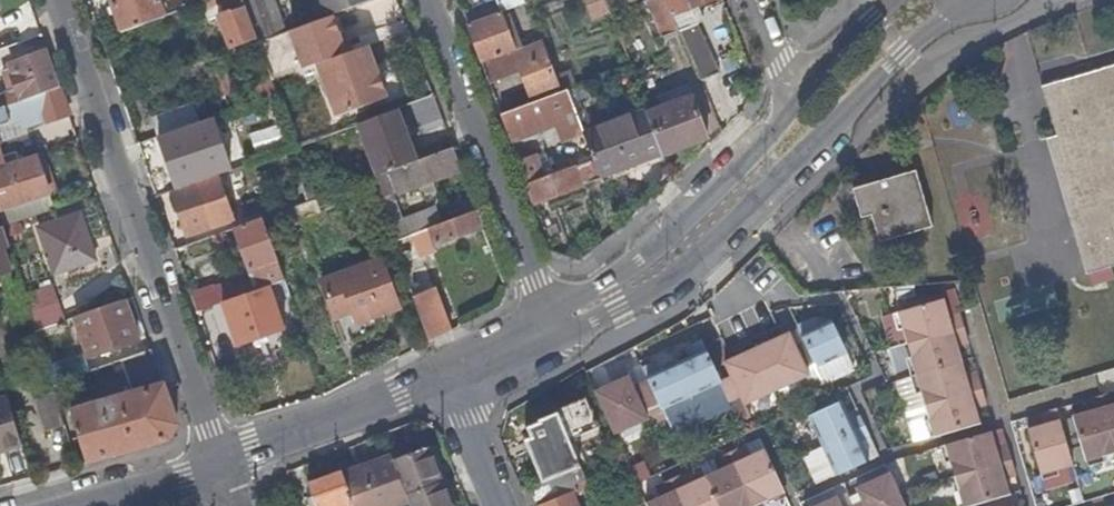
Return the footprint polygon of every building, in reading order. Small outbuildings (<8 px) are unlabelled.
[(120,28),(163,13),(158,0),(110,0),(120,28)] [(255,34),(242,0),(201,0),(208,16),(217,13),(228,44),(255,34)] [(257,39),(279,32),(267,0),(242,0),(255,34),(257,39)] [(329,12),(359,0),(325,0),(329,12)] [(378,16),(395,12),(393,0),(374,0),(378,16)] [(590,19),(609,12),(605,0),(583,0),(590,19)] [(609,12),(622,7),(619,0),(605,0),(609,12)] [(677,28),(666,0),(646,0),(661,35),(677,28)] [(708,0),(666,0),(677,28),(701,79),(720,71),(697,23),(699,21),(694,5),(708,0)] [(31,20),(27,6),(0,15),(0,19),(3,29),(31,20)] [(499,8),(465,22),(479,61),(514,47),(499,8)] [(279,32),(257,39),(276,92),(318,77),(332,114),(400,87),(388,56),(372,62),(364,42),(335,54),(319,16),(279,32)] [(514,47),(479,61),(487,80),(519,69),(531,100),(560,90),(540,38),(514,47)] [(57,85),(44,49),(9,61),(10,66),(2,69),(8,88),(0,91),(0,104),(57,85)] [(1087,274),(1113,267),(1113,71),(1046,90),(1059,138),(1050,141),(1087,274)] [(67,113),(57,85),(0,104),(0,122),(18,115),(21,125),(44,118),(45,120),(67,113)] [(531,100),(499,113),(507,135),(554,117),(553,116),(574,108),(566,87),(560,90),(531,100)] [(280,103),(276,92),(258,98),(262,110),(280,103)] [(646,110),(661,150),(663,153),(706,135),(691,93),(646,110)] [(434,98),(405,102),(409,130),(438,125),(434,98)] [(376,173),(417,158),(398,105),(356,122),(376,173)] [(582,131),(593,157),(599,174),(661,150),(646,110),(645,106),(582,131)] [(203,117),(157,134),(175,183),(205,172),(207,176),(216,173),(229,168),(219,140),(197,148),(194,141),(209,135),(203,117)] [(397,191),(460,167),(452,144),(417,158),(376,173),(368,176),(375,197),(396,189),(397,191)] [(33,151),(4,161),(0,162),(0,206),(46,190),(33,151)] [(533,153),(517,159),(533,201),(600,176),(599,174),(593,157),(541,177),(533,153)] [(207,176),(171,189),(188,235),(232,220),(216,173),(207,176)] [(936,232),(921,174),(856,192),(864,222),(877,219),(884,247),(936,232)] [(379,209),(391,240),(428,226),(440,221),(434,204),(395,219),(390,205),(379,209)] [(260,216),(266,234),(296,223),(290,205),(260,216)] [(435,243),(482,224),(475,208),(440,221),(428,226),(435,243)] [(93,256),(78,210),(38,223),(52,270),(93,256)] [(266,284),(282,278),(266,234),(260,216),(234,225),(257,287),(266,284)] [(221,230),(210,234),(213,241),(224,236),(221,230)] [(398,304),(380,257),(322,278),(334,315),(354,308),(358,320),(398,304)] [(213,289),(217,302),(221,301),(250,290),(245,277),(213,289)] [(250,290),(221,301),(237,343),(282,326),(266,284),(257,287),(250,290)] [(411,292),(428,340),(449,329),(432,284),(411,292)] [(135,337),(121,298),(77,314),(91,353),(135,337)] [(897,311),(906,342),(962,326),(960,317),(949,320),(947,313),(943,298),(897,311)] [(33,329),(63,319),(56,299),(27,310),(33,329)] [(808,322),(813,319),(808,309),(802,312),(808,322)] [(958,310),(947,313),(949,320),(960,317),(958,310)] [(800,334),(809,354),(811,357),(841,345),(827,312),(813,319),(808,322),(802,312),(792,317),(800,334)] [(752,339),(771,381),(803,366),(799,357),(809,354),(800,334),(791,338),(785,325),(752,339)] [(906,342),(915,373),(960,360),(956,345),(954,340),(965,336),(962,326),(906,342)] [(954,340),(956,345),(967,343),(965,336),(954,340)] [(674,363),(685,386),(715,372),(699,338),(688,344),(693,354),(687,356),(674,363)] [(725,367),(715,372),(723,391),(734,387),(738,395),(771,381),(752,339),(719,354),(725,367)] [(693,354),(688,344),(683,346),(687,356),(693,354)] [(71,407),(86,460),(173,435),(178,424),(151,349),(121,359),(131,389),(71,407)] [(44,363),(50,381),(82,371),(77,354),(44,363)] [(656,359),(650,362),(655,372),(660,369),(656,359)] [(915,373),(924,405),(980,388),(977,378),(966,381),(964,375),(960,360),(915,373)] [(116,373),(112,361),(96,367),(99,378),(116,373)] [(639,366),(645,379),(653,394),(655,399),(685,386),(674,363),(660,369),(655,372),(650,362),(639,366)] [(966,381),(977,378),(976,372),(964,375),(966,381)] [(626,376),(593,391),(608,424),(641,410),(637,401),(653,394),(645,379),(630,386),(626,376)] [(909,378),(894,382),(901,403),(915,399),(909,378)] [(980,388),(924,405),(932,435),(978,423),(973,407),(971,401),(983,398),(980,388)] [(45,429),(63,423),(53,391),(35,397),(45,429)] [(18,440),(4,393),(0,394),(0,446),(18,440)] [(803,408),(816,438),(859,419),(854,409),(844,412),(842,407),(836,393),(803,408)] [(554,414),(546,417),(569,471),(578,467),(567,440),(596,428),(584,398),(552,410),(554,414)] [(971,401),(973,407),(985,404),(983,398),(971,401)] [(852,403),(842,407),(844,412),(854,409),(852,403)] [(569,471),(546,417),(536,421),(537,423),(524,428),(529,438),(523,441),(540,483),(569,471)] [(859,419),(816,438),(829,467),(862,453),(856,438),(854,433),(863,429),(859,419)] [(1113,478),(1113,444),(1107,419),(1098,421),(1101,433),(1094,435),(1078,439),(1091,484),(1113,478)] [(1091,424),(1094,435),(1101,433),(1098,421),(1091,424)] [(854,433),(856,438),(866,434),(863,429),(854,433)] [(1055,446),(1048,448),(1033,452),(1045,497),(1078,488),(1062,432),(1052,434),(1055,446)] [(1045,436),(1048,448),(1055,446),(1052,434),(1045,436)] [(736,448),(741,446),(737,437),(732,439),(736,448)] [(723,443),(746,496),(776,483),(757,439),(741,446),(736,448),(732,439),(723,443)] [(715,505),(724,505),(746,496),(723,443),(714,447),(718,456),(713,459),(697,465),(715,505)] [(708,449),(713,459),(718,456),(714,447),(708,449)] [(392,462),(401,484),(405,494),(410,505),(451,505),(441,480),(439,481),(426,448),(392,462)] [(959,500),(961,499),(1016,483),(1013,473),(1002,477),(1000,470),(996,455),(951,468),(959,500)] [(353,505),(400,505),(407,503),(403,495),(405,494),(401,484),(400,485),(390,460),(364,470),(342,478),(353,505)] [(677,462),(672,464),(676,474),(681,472),(677,462)] [(361,464),(340,472),(340,473),(342,478),(364,470),(361,464)] [(679,505),(715,505),(697,465),(681,472),(676,474),(672,464),(663,469),(679,505)] [(851,505),(901,505),(884,466),(851,479),(856,493),(847,498),(851,505)] [(624,482),(617,467),(593,476),(600,492),(624,482)] [(1011,467),(1000,470),(1002,477),(1013,473),(1011,467)] [(639,492),(645,505),(679,505),(663,469),(654,473),(658,483),(653,485),(639,492)] [(342,478),(340,473),(307,486),(311,497),(305,499),(308,505),(353,505),(342,478)] [(570,473),(540,485),(547,501),(569,492),(575,490),(573,484),(574,484),(570,473)] [(649,475),(653,485),(658,483),(654,473),(649,475)] [(961,499),(962,505),(1011,505),(1010,501),(1008,495),(1019,492),(1016,483),(961,499)] [(516,495),(521,505),(536,505),(538,505),(547,501),(540,485),(516,495)] [(847,498),(837,502),(831,489),(798,504),(799,505),(851,505),(847,498)] [(538,505),(539,505),(575,505),(569,492),(547,501),(538,505)] [(1008,495),(1010,501),(1020,498),(1019,492),(1008,495)]
